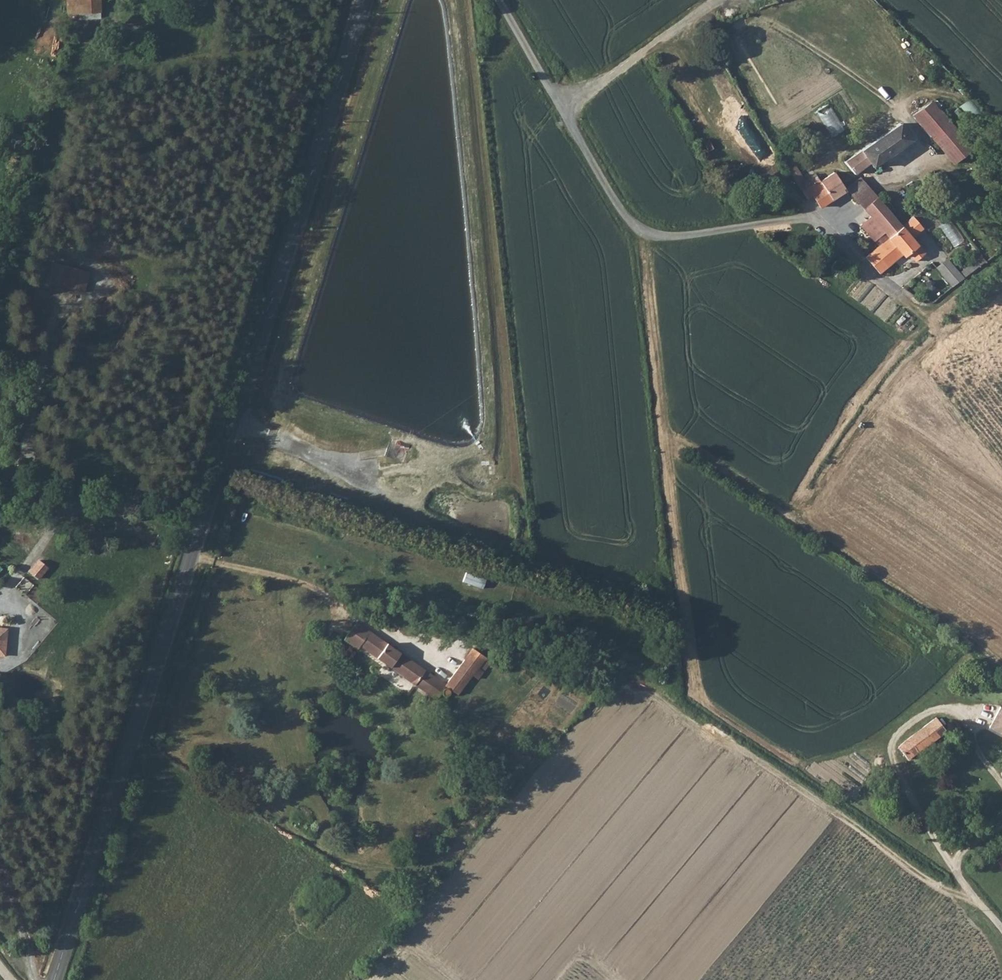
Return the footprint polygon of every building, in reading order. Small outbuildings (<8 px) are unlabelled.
[(81,10),(80,0),(66,0),(67,10),(81,10)] [(81,10),(100,9),(100,0),(80,0),(81,10)] [(914,113),(955,161),(971,148),(963,140),(965,138),(962,134),(960,136),(938,108),(942,104),(937,97),(914,113)] [(831,104),(820,111),(835,136),(846,129),(831,104)] [(914,137),(901,123),(847,161),(856,172),(870,162),(873,165),(914,137)] [(813,173),(797,183),(807,196),(812,193),(822,205),(847,188),(857,200),(872,190),(860,175),(845,186),(833,170),(819,180),(813,173)] [(872,237),(882,229),(887,235),(902,223),(892,211),(879,195),(863,207),(868,214),(859,222),(872,237)] [(914,214),(912,214),(902,223),(887,235),(878,243),(864,256),(881,271),(905,250),(914,260),(925,251),(911,234),(923,225),(914,214)] [(878,243),(887,235),(882,229),(872,237),(878,243)] [(938,267),(955,287),(966,278),(949,258),(938,267)] [(69,266),(63,287),(77,291),(83,270),(69,266)] [(41,559),(30,572),(41,580),(51,567),(41,559)] [(356,621),(344,637),(355,645),(357,643),(441,702),(445,697),(442,695),(444,692),(447,695),(452,689),(457,693),(484,657),(472,648),(446,681),(356,621)] [(997,708),(987,728),(1001,736),(1001,703),(999,709),(997,708)] [(898,747),(908,759),(945,730),(935,718),(898,747)] [(990,865),(996,873),(1001,869),(1001,857),(990,865)]
